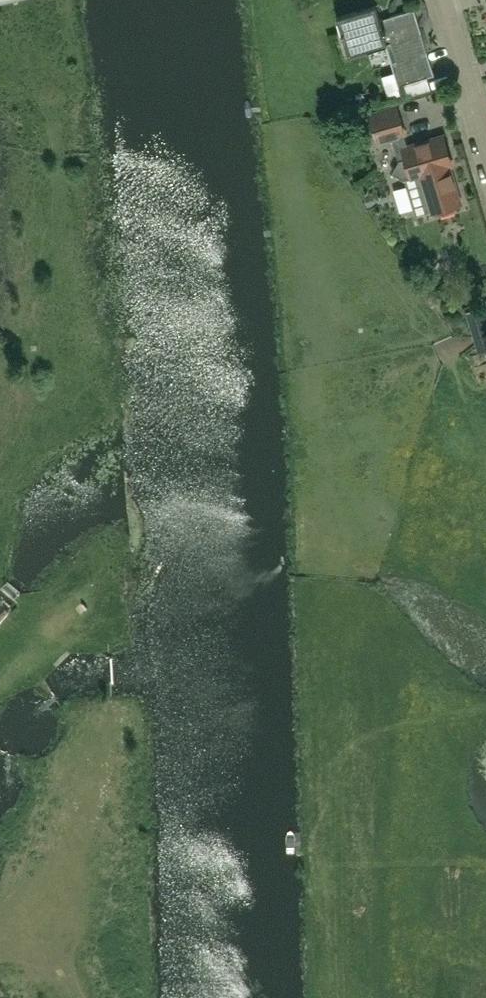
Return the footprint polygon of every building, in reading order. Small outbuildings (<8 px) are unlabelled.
[(399,85),(435,74),(415,8),(380,19),(376,5),(338,16),(350,55),(387,43),(399,85)] [(453,205),(461,202),(450,165),(453,164),(444,135),(408,146),(403,132),(405,132),(397,106),(371,114),(379,140),(392,136),(399,161),(395,172),(405,179),(405,178),(416,216),(432,211),(440,209),(441,214),(455,210),(453,205)] [(480,308),(467,312),(478,352),(485,349),(485,330),(480,308)]
